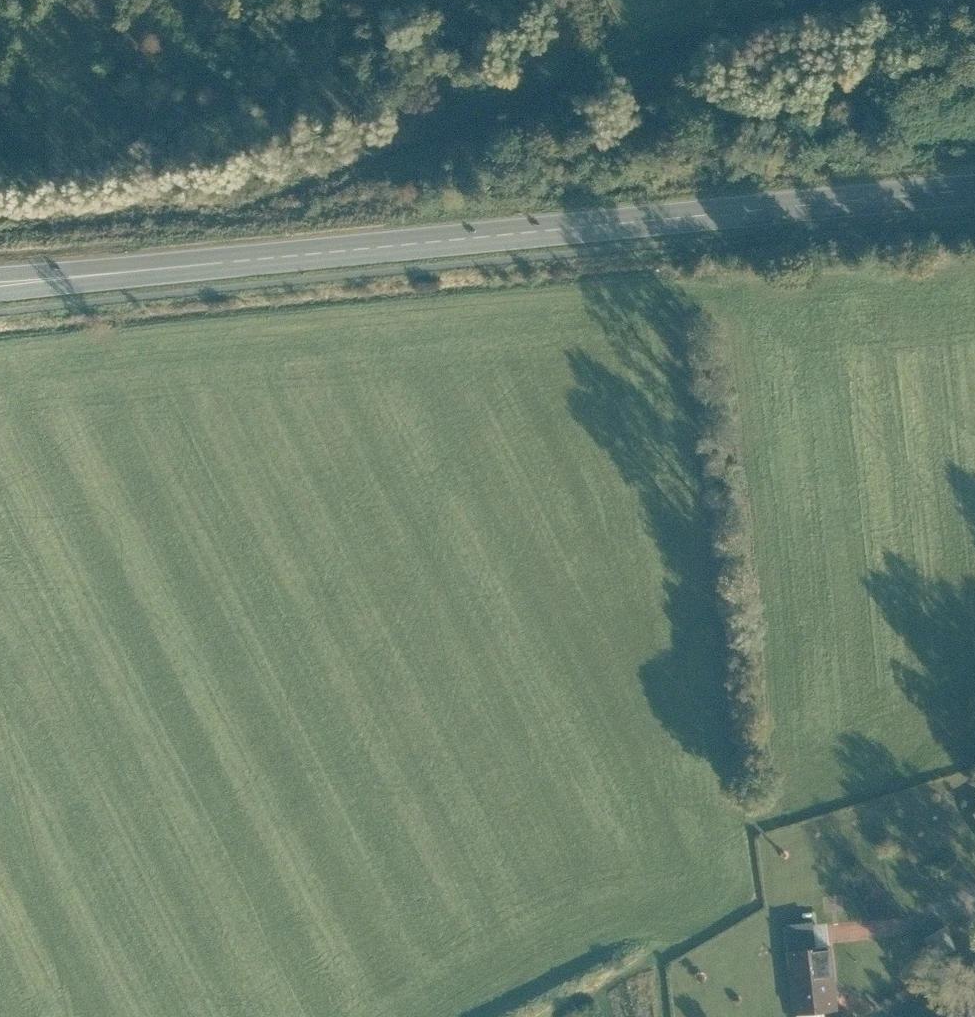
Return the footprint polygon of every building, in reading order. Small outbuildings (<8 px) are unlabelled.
[(813,920),(787,923),(790,949),(816,946),(813,922),(813,920)] [(816,946),(790,949),(797,1012),(825,1009),(837,1007),(829,944),(816,946)]
